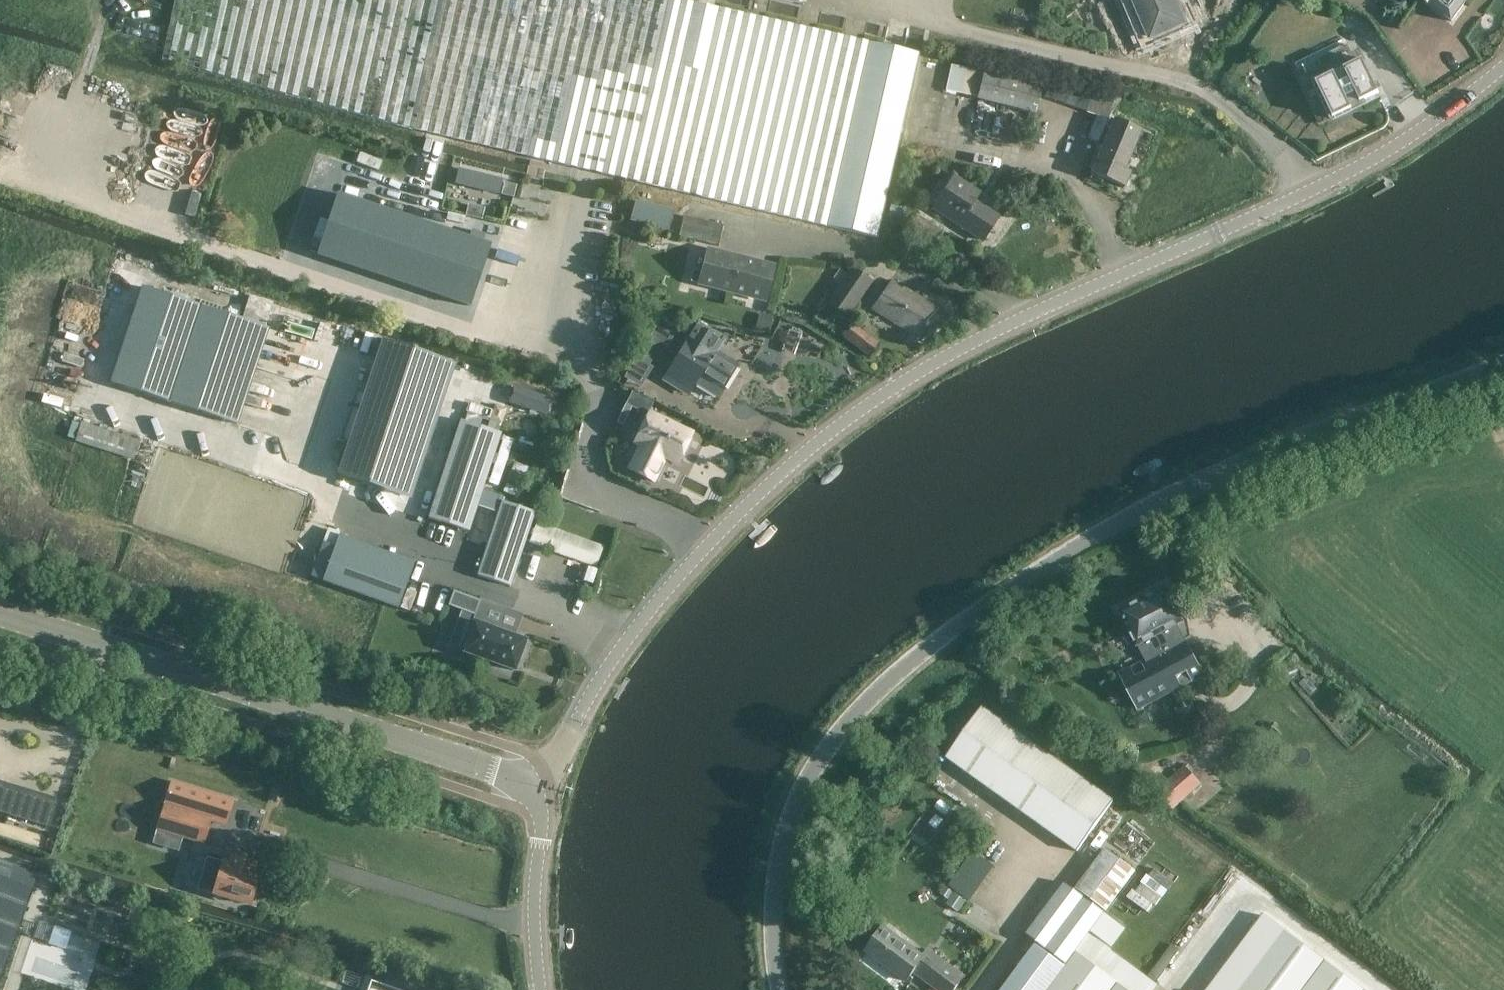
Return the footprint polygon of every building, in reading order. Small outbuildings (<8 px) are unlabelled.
[(676,0),(175,0),(162,59),(414,129),(635,181),(676,0)] [(683,0),(676,0),(635,181),(877,237),(919,53),(683,0)] [(1131,7),(1138,4),(1153,37),(1188,21),(1182,8),(1193,3),(1192,0),(1128,0),(1131,7)] [(1450,20),(1452,22),(1453,20),(1468,0),(1423,0),(1450,20)] [(1316,84),(1313,85),(1307,88),(1308,90),(1306,91),(1318,115),(1329,109),(1334,118),(1353,109),(1351,107),(1379,93),(1363,60),(1357,63),(1348,44),(1317,59),(1326,78),(1316,83),(1316,84)] [(977,97),(976,99),(1036,114),(1043,86),(983,72),(982,76),(950,68),(945,89),(977,97)] [(1067,104),(1075,82),(1052,77),(1046,96),(1067,104)] [(1083,84),(1075,82),(1067,104),(1110,118),(1118,96),(1083,84)] [(1140,130),(1115,120),(1092,173),(1124,187),(1130,172),(1124,169),(1140,130)] [(459,169),(456,183),(499,194),(502,179),(459,169)] [(979,193),(954,177),(936,204),(948,212),(946,216),(983,240),(998,216),(975,201),(979,193)] [(504,183),(501,194),(513,197),(516,185),(504,183)] [(338,194),(318,255),(326,258),(398,282),(469,306),(490,245),(482,243),(485,235),(471,230),(468,238),(338,194)] [(668,227),(673,209),(635,199),(631,217),(668,227)] [(892,203),(888,217),(905,221),(908,206),(892,203)] [(687,236),(727,246),(732,227),(692,216),(687,236)] [(709,282),(751,293),(765,297),(773,266),(717,251),(711,273),(704,271),(702,280),(709,281),(709,282)] [(848,317),(872,281),(852,267),(827,302),(848,317)] [(914,334),(938,309),(891,281),(874,306),(914,334)] [(246,358),(257,326),(268,329),(268,328),(142,287),(111,383),(237,424),(237,423),(226,420),(246,358)] [(757,314),(753,329),(769,333),(773,318),(757,314)] [(698,322),(664,377),(690,393),(701,376),(723,389),(738,365),(717,352),(725,338),(698,322)] [(854,325),(844,337),(869,356),(879,344),(854,325)] [(789,331),(786,338),(798,343),(801,335),(789,331)] [(641,349),(653,356),(660,344),(648,337),(641,349)] [(627,376),(643,384),(653,364),(637,356),(627,376)] [(515,383),(509,401),(547,413),(553,396),(515,383)] [(385,395),(384,394),(367,389),(336,483),(354,490),(353,492),(395,506),(427,408),(386,394),(385,395)] [(622,433),(633,437),(643,412),(632,407),(622,433)] [(692,433),(646,413),(629,447),(636,450),(624,474),(648,485),(659,461),(674,469),(692,433)] [(469,531),(501,433),(460,420),(428,518),(469,531)] [(139,439),(82,422),(76,443),(133,460),(139,439)] [(504,468),(514,437),(502,433),(492,464),(504,468)] [(510,586),(534,512),(502,501),(477,575),(510,586)] [(596,567),(604,546),(537,522),(529,542),(596,567)] [(410,574),(336,547),(334,547),(331,545),(323,543),(311,577),(321,581),(398,608),(410,574)] [(1186,638),(1182,640),(1175,628),(1184,623),(1166,589),(1120,614),(1138,648),(1142,646),(1148,658),(1118,674),(1137,712),(1205,675),(1186,638)] [(480,601),(453,591),(448,606),(475,615),(480,601)] [(495,630),(474,622),(463,652),(515,670),(525,641),(505,633),(504,632),(503,633),(496,630),(495,629),(495,630)] [(948,756),(1079,851),(1115,801),(985,706),(948,756)] [(1184,766),(1155,791),(1172,811),(1201,786),(1184,766)] [(186,849),(189,839),(204,844),(211,819),(222,822),(227,803),(169,786),(156,829),(157,829),(154,839),(186,849)] [(0,797),(0,813),(39,825),(47,800),(3,787),(0,797)] [(1097,967),(1076,951),(1090,932),(1111,948),(1126,928),(1105,912),(1136,871),(1108,849),(1076,891),(1066,883),(1027,935),(1039,943),(1004,989),(1127,989),(1097,967)] [(254,863),(231,857),(229,863),(223,861),(214,892),(250,903),(251,900),(254,900),(256,892),(254,890),(259,872),(252,871),(254,863)] [(39,873),(0,859),(0,980),(39,873)] [(1132,898),(1155,911),(1174,877),(1151,864),(1132,898)] [(1264,915),(1207,989),(1364,989),(1264,915)] [(928,950),(923,957),(884,928),(866,951),(907,982),(914,973),(938,989),(954,989),(964,977),(928,950)] [(371,980),(370,981),(385,986),(383,989),(398,989),(371,980)]
